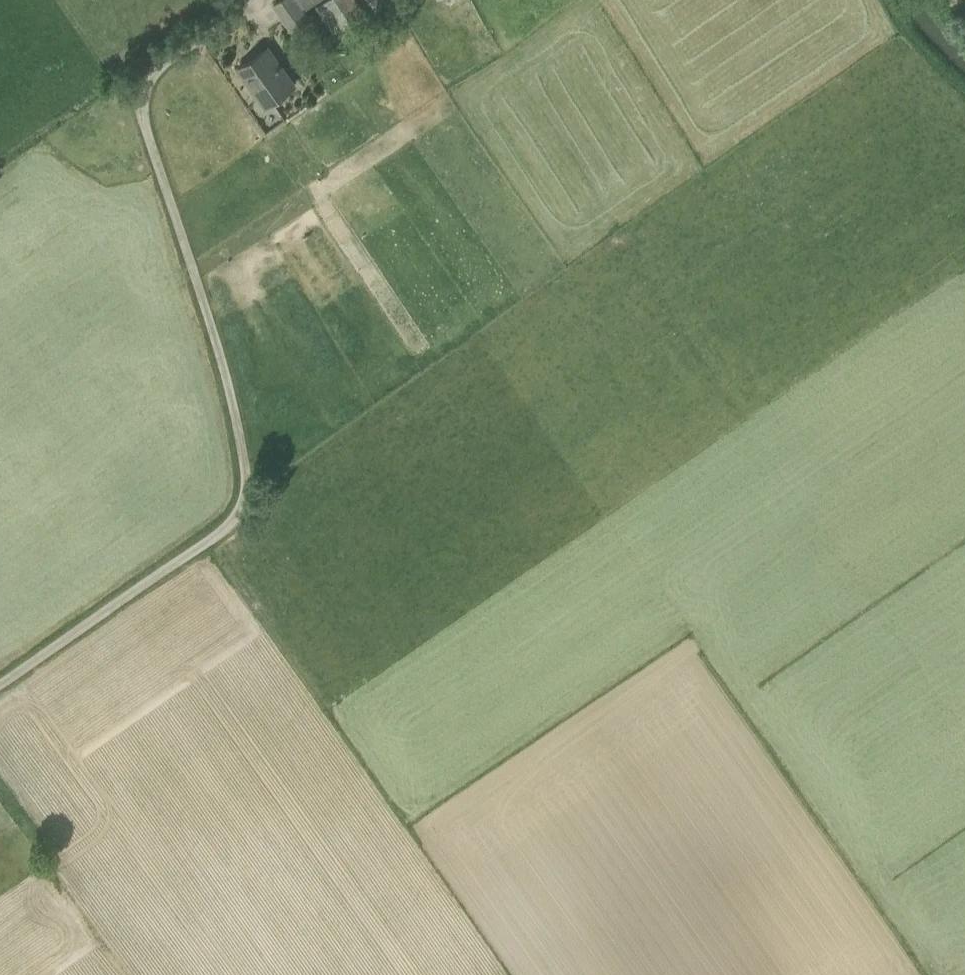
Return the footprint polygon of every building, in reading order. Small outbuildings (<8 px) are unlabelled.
[(273,3),(292,31),(312,18),(306,10),(319,0),(278,0),(273,3)] [(239,68),(264,104),(294,84),(269,47),(239,68)]
